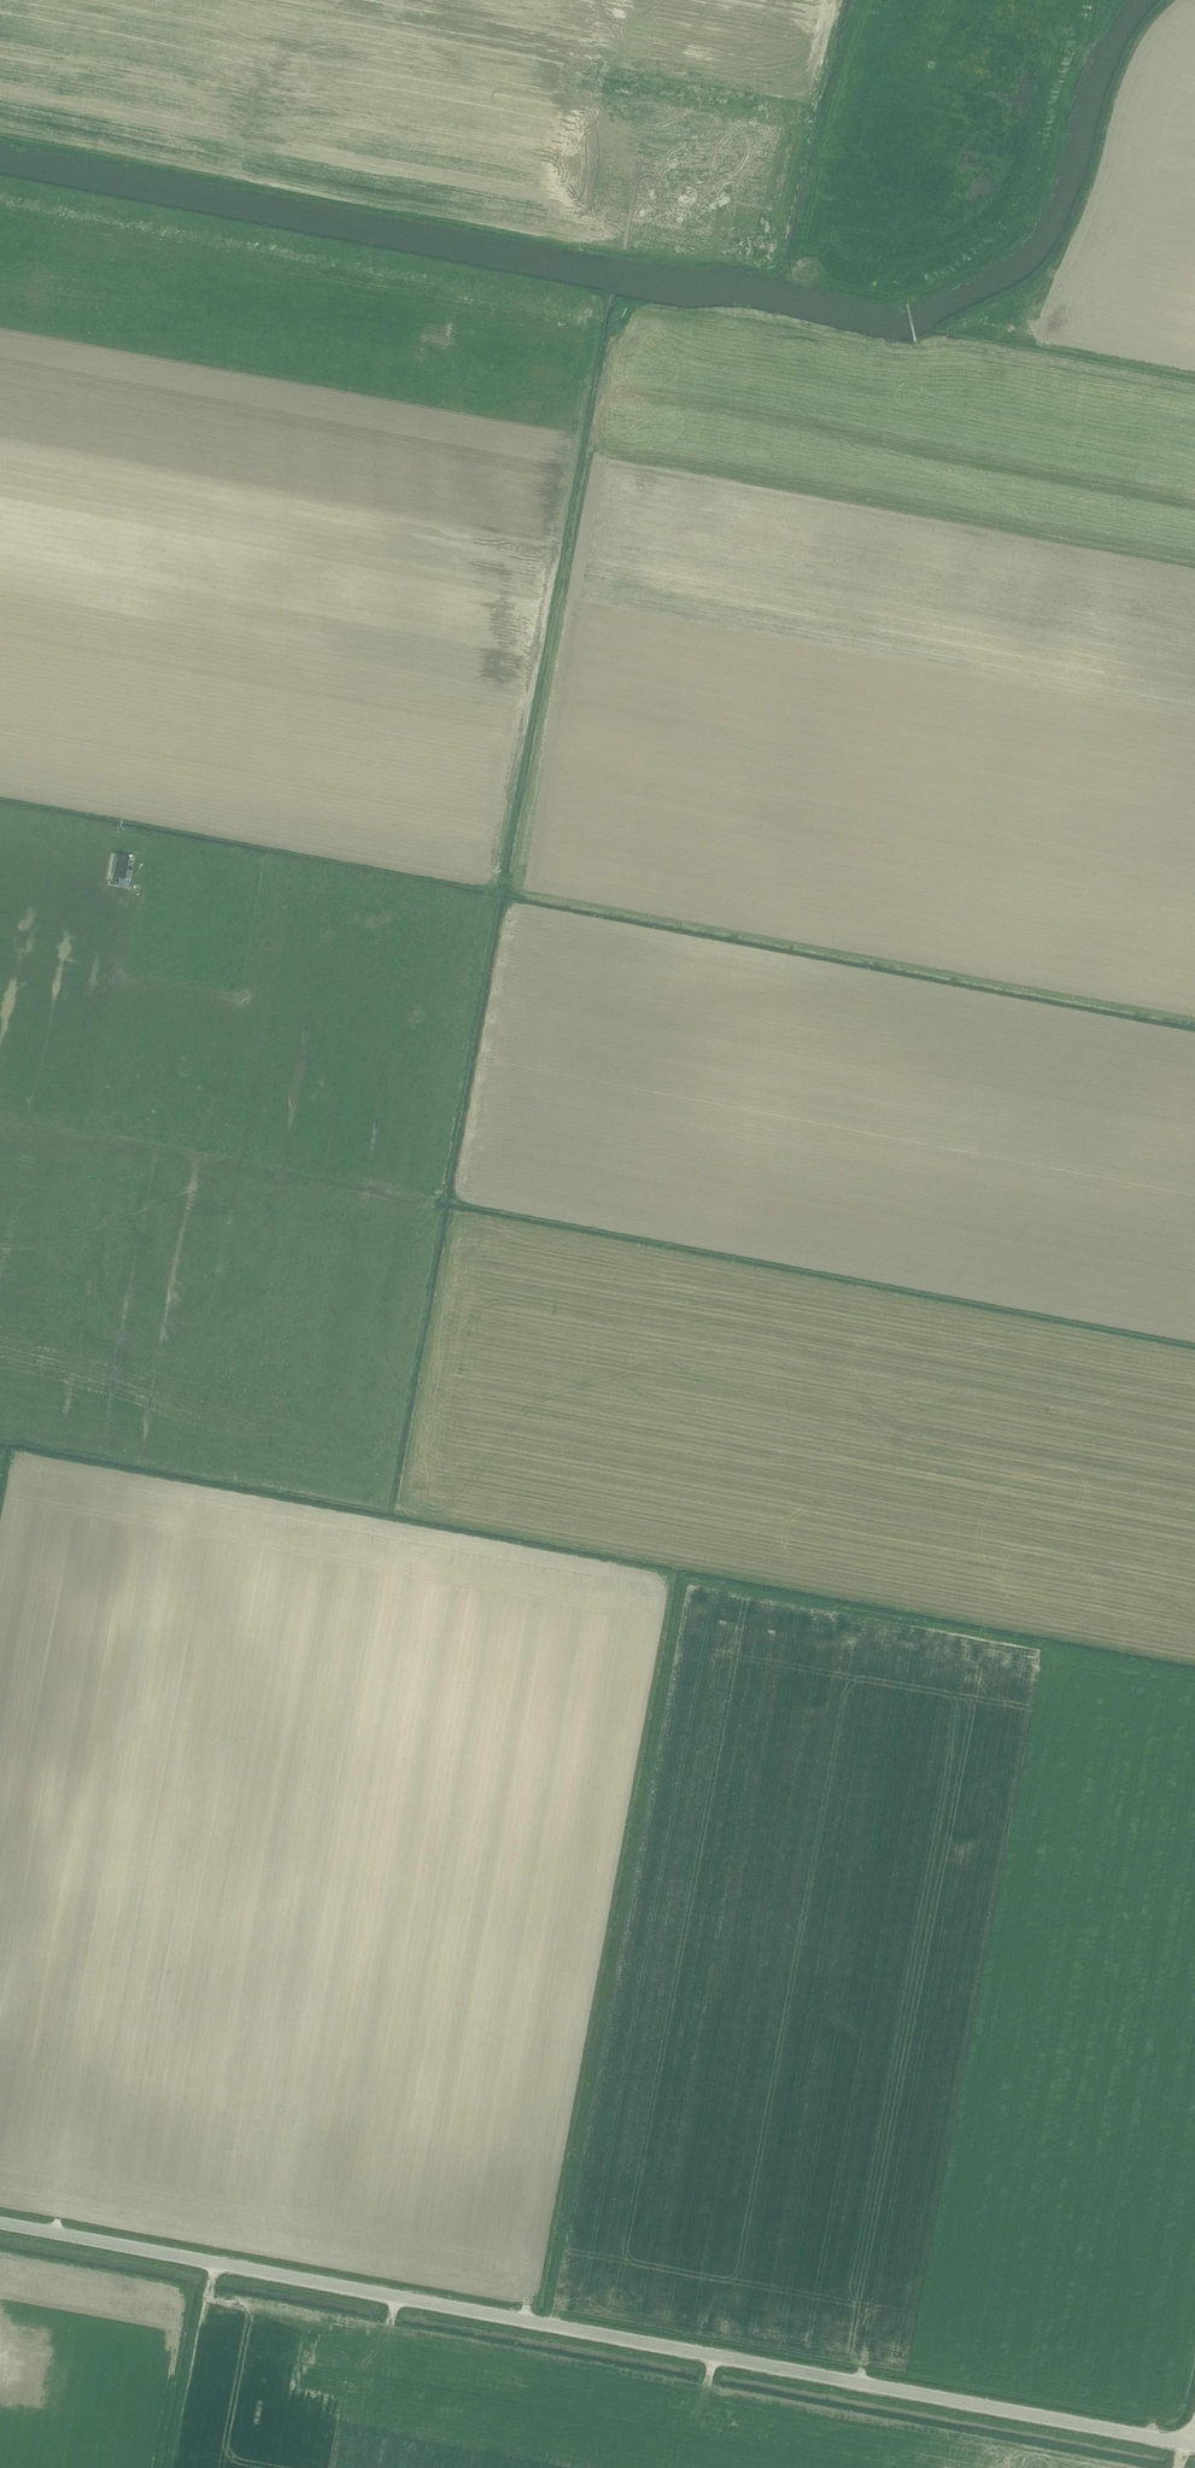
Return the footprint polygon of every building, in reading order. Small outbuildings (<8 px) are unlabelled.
[(118,855),(115,876),(121,877),(119,885),(130,887),(133,869),(128,869),(128,868),(130,857),(118,855)]
